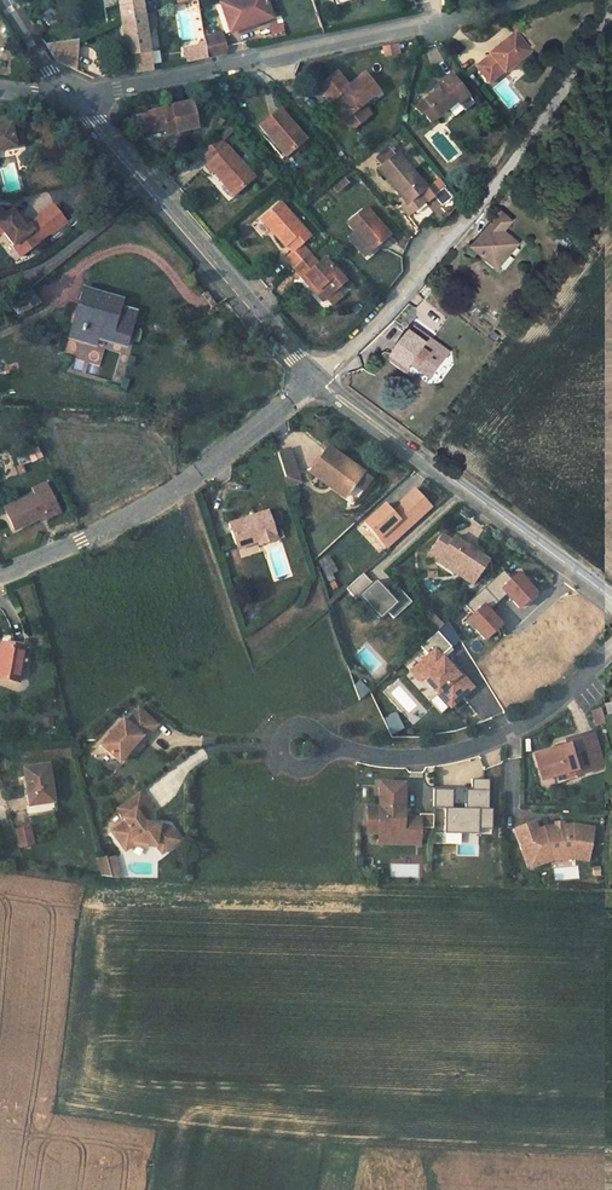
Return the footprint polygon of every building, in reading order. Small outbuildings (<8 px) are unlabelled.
[(120,19),(143,15),(140,0),(117,0),(120,19)] [(221,4),(224,13),(219,15),(225,32),(270,18),(265,0),(232,0),(221,4)] [(143,15),(120,19),(126,56),(128,73),(150,69),(143,15)] [(267,26),(270,37),(282,33),(278,22),(267,26)] [(499,69),(523,47),(507,30),(485,50),(485,51),(472,63),(484,77),(497,66),(499,69)] [(205,41),(207,57),(223,54),(220,33),(204,36),(205,41)] [(76,40),(45,43),(55,60),(75,70),(76,40)] [(200,46),(188,48),(190,61),(207,57),(205,41),(199,42),(200,46)] [(348,87),(335,72),(316,87),(331,106),(341,118),(343,121),(362,105),(378,92),(363,74),(348,87)] [(444,82),(426,97),(418,104),(421,108),(430,119),(454,98),(457,102),(466,94),(450,75),(442,81),(444,82)] [(172,107),(148,111),(152,130),(165,128),(166,133),(197,127),(192,101),(172,105),(172,107)] [(370,114),(362,105),(343,121),(351,130),(370,114)] [(331,106),(329,108),(339,121),(341,118),(331,106)] [(279,109),(259,126),(273,142),(276,140),(287,153),(304,139),(279,109)] [(18,146),(12,121),(0,125),(0,151),(18,146)] [(218,137),(201,152),(209,161),(206,164),(221,180),(224,178),(237,192),(253,177),(218,137)] [(304,139),(287,153),(294,161),(311,148),(304,139)] [(273,142),(270,144),(282,158),(287,153),(276,140),(273,142)] [(427,188),(397,152),(378,168),(408,204),(403,209),(418,228),(428,217),(424,203),(419,195),(427,188)] [(224,178),(221,180),(234,195),(237,192),(224,178)] [(317,263),(301,244),(310,236),(280,201),(260,219),(284,246),(289,242),(295,249),(284,258),(308,285),(312,282),(326,298),(338,288),(345,281),(323,257),(317,263)] [(5,228),(1,231),(22,256),(41,241),(40,240),(50,232),(50,233),(65,222),(53,206),(38,218),(39,219),(29,227),(28,225),(25,229),(11,211),(5,217),(0,211),(0,223),(5,228)] [(365,207),(347,223),(370,251),(389,235),(365,207)] [(518,244),(504,231),(513,220),(503,212),(474,246),(499,268),(518,244)] [(312,282),(308,285),(323,301),(326,298),(312,282)] [(20,294),(10,302),(18,313),(40,302),(29,288),(20,294)] [(109,296),(83,288),(68,337),(95,345),(97,338),(123,345),(133,311),(119,306),(107,302),(109,296)] [(333,307),(345,297),(338,288),(326,298),(333,307)] [(121,300),(109,296),(107,302),(119,306),(121,300)] [(416,326),(412,330),(429,342),(432,338),(416,326)] [(412,330),(395,354),(410,367),(415,361),(421,366),(419,368),(431,377),(447,356),(412,330)] [(395,354),(392,359),(407,370),(410,367),(395,354)] [(276,453),(287,486),(305,480),(295,447),(276,453)] [(361,472),(327,447),(309,472),(323,482),(325,478),(346,494),(353,483),(362,489),(370,478),(361,472)] [(267,454),(271,465),(276,463),(272,452),(267,454)] [(325,478),(323,482),(343,497),(346,494),(325,478)] [(34,492),(46,485),(44,480),(31,486),(34,492)] [(46,485),(34,492),(37,497),(49,491),(46,485)] [(392,513),(384,504),(364,522),(386,547),(430,506),(414,489),(400,501),(402,504),(405,507),(398,513),(392,513)] [(34,492),(3,507),(12,527),(39,514),(38,512),(41,510),(44,515),(57,508),(49,491),(37,497),(34,492)] [(402,504),(392,513),(398,513),(405,507),(402,504)] [(266,511),(227,523),(234,544),(254,537),(256,542),(257,544),(276,539),(266,511)] [(453,536),(437,561),(454,572),(458,566),(475,578),(487,560),(453,536)] [(254,537),(234,544),(236,549),(256,542),(254,537)] [(330,554),(318,559),(327,579),(339,574),(330,554)] [(458,566),(454,572),(471,584),(475,578),(458,566)] [(410,603),(397,589),(388,597),(373,581),(370,584),(361,574),(344,589),(354,601),(357,597),(377,619),(385,612),(392,619),(410,603)] [(512,603),(495,618),(520,645),(537,630),(512,603)] [(437,613),(430,616),(436,629),(443,626),(437,613)] [(476,687),(448,655),(455,649),(439,631),(419,648),(426,656),(409,670),(433,698),(431,700),(444,714),(476,687)] [(10,644),(10,646),(0,645),(0,678),(17,681),(23,646),(10,644)] [(365,680),(354,683),(358,697),(368,695),(365,680)] [(597,725),(606,722),(601,707),(592,710),(597,725)] [(98,745),(118,762),(129,749),(141,735),(144,738),(156,724),(137,708),(125,722),(121,719),(98,745)] [(385,717),(389,733),(404,729),(400,713),(385,717)] [(45,727),(55,726),(54,716),(44,717),(45,727)] [(603,766),(593,730),(566,738),(567,744),(568,746),(556,749),(555,748),(533,754),(541,780),(557,775),(564,773),(563,771),(575,767),(577,774),(603,766)] [(141,735),(129,749),(132,752),(144,738),(141,735)] [(46,765),(22,768),(28,805),(31,804),(48,802),(52,801),(46,765)] [(564,773),(557,775),(558,779),(577,774),(575,767),(563,771),(564,773)] [(492,831),(492,779),(473,779),(473,788),(437,788),(437,843),(456,844),(456,856),(479,856),(479,831),(492,831)] [(402,783),(378,783),(377,807),(366,807),(366,829),(377,829),(377,833),(387,834),(393,839),(417,840),(417,828),(418,819),(398,818),(399,813),(401,813),(402,783)] [(137,791),(114,807),(123,821),(108,831),(119,846),(127,840),(139,842),(149,844),(155,852),(173,840),(163,826),(142,822),(139,818),(150,810),(137,791)] [(418,819),(417,828),(431,828),(432,814),(418,814),(418,819)] [(533,821),(515,828),(526,859),(548,852),(570,851),(586,854),(591,830),(571,826),(542,828),(535,830),(533,821)] [(26,826),(13,830),(17,843),(29,839),(26,826)] [(387,834),(377,833),(377,843),(417,844),(417,840),(393,839),(387,834)] [(127,840),(119,846),(121,849),(126,844),(138,846),(139,842),(127,840)] [(548,852),(526,859),(528,867),(548,860),(571,859),(585,862),(586,854),(570,851),(548,852)] [(94,859),(99,876),(108,877),(103,857),(94,859)] [(111,858),(103,857),(108,877),(116,877),(111,858)] [(558,862),(559,879),(576,878),(574,860),(558,862)]
